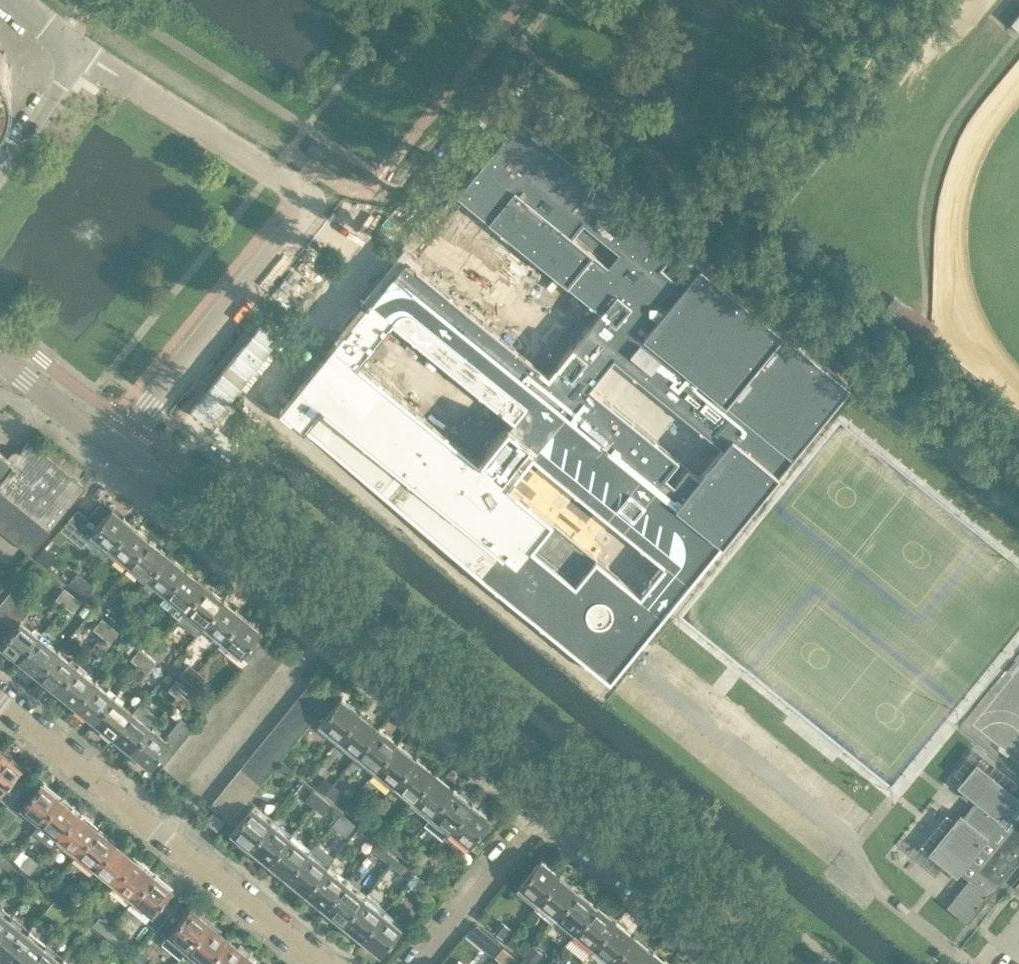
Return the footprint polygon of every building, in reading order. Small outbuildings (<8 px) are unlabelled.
[(1,107),(3,105),(4,103),(6,100),(7,97),(8,95),(9,92),(10,89),(11,86),(12,84),(12,81),(12,79),(12,76),(12,73),(12,70),(11,67),(11,64),(10,61),(8,58),(7,56),(5,53),(4,51),(0,46),(0,109),(1,107)] [(369,300),(513,417),(478,460),(334,343),(298,388),(280,410),(304,430),(437,538),(455,516),(493,547),(475,568),(610,678),(664,612),(509,485),(533,455),(688,582),(745,512),(770,482),(850,384),(693,256),(676,276),(661,263),(677,243),(520,115),(457,192),(601,309),(549,373),(405,257),(369,300)] [(312,142),(307,150),(317,156),(322,148),(312,142)] [(671,421),(665,429),(686,445),(692,437),(671,421)] [(58,465),(29,440),(12,461),(0,451),(0,528),(31,553),(85,487),(58,465)] [(556,493),(550,500),(560,509),(567,501),(556,493)] [(109,551),(131,524),(112,508),(109,511),(99,503),(88,517),(98,525),(92,533),(92,534),(103,543),(102,544),(109,551)] [(78,509),(61,529),(71,537),(88,517),(78,509)] [(92,533),(98,525),(88,517),(71,537),(82,546),(92,534),(92,533)] [(142,532),(131,524),(109,551),(117,556),(118,555),(129,564),(150,539),(142,532)] [(601,529),(594,536),(605,545),(611,537),(601,529)] [(168,554),(150,539),(129,564),(140,573),(139,575),(147,581),(168,554)] [(187,569),(168,554),(147,581),(154,587),(155,585),(166,595),(187,569)] [(206,584),(187,569),(166,595),(177,604),(176,605),(184,611),(206,584)] [(77,573),(69,583),(77,590),(85,580),(77,573)] [(85,580),(77,590),(85,596),(93,587),(85,580)] [(204,625),(225,600),(206,584),(184,611),(178,619),(196,634),(204,625)] [(73,594),(65,588),(57,597),(65,604),(73,594)] [(0,604),(0,616),(5,620),(21,600),(10,591),(0,604)] [(73,594),(65,604),(74,610),(81,601),(73,594)] [(21,600),(5,620),(14,627),(0,645),(19,661),(41,634),(34,627),(32,629),(22,620),(31,608),(21,600)] [(243,615),(225,600),(204,625),(215,634),(213,636),(221,642),(243,615)] [(114,604),(106,613),(115,620),(122,611),(114,604)] [(122,611),(115,620),(123,627),(130,617),(122,611)] [(262,630),(243,615),(221,642),(228,648),(230,646),(247,661),(255,652),(262,643),(256,638),(262,630)] [(95,628),(103,634),(110,625),(102,618),(95,628)] [(110,625),(103,634),(111,641),(119,631),(110,625)] [(41,634),(19,661),(38,676),(59,650),(47,641),(49,640),(41,634)] [(151,634),(144,644),(152,651),(160,641),(151,634)] [(168,648),(160,641),(152,651),(160,657),(168,648)] [(282,659),(262,643),(255,652),(275,669),(282,659)] [(148,655),(140,648),(132,658),(140,665),(148,655)] [(59,650),(38,676),(56,691),(78,664),(71,658),(70,659),(59,650)] [(275,669),(255,652),(247,661),(267,678),(275,669)] [(148,655),(140,665),(148,671),(156,662),(148,655)] [(267,678),(247,661),(239,671),(260,687),(267,678)] [(78,664),(56,691),(75,706),(96,681),(85,672),(86,670),(78,664)] [(189,665),(181,674),(189,681),(197,672),(189,665)] [(260,687),(239,671),(231,681),(252,697),(260,687)] [(197,672),(189,681),(197,688),(205,678),(197,672)] [(185,686),(177,679),(169,688),(178,695),(185,686)] [(96,681),(75,706),(94,722),(116,695),(108,688),(107,690),(96,681)] [(252,697),(231,681),(224,690),(244,706),(252,697)] [(310,682),(302,692),(322,708),(327,702),(330,698),(310,682)] [(193,692),(185,686),(178,695),(186,702),(193,692)] [(244,706),(224,690),(216,699),(236,716),(244,706)] [(302,692),(295,701),(315,717),(322,708),(302,692)] [(116,695),(94,722),(112,737),(133,711),(122,702),(123,701),(116,695)] [(322,708),(315,717),(313,719),(338,739),(361,711),(342,695),(333,706),(327,702),(322,708)] [(236,716),(216,699),(209,708),(229,725),(236,716)] [(295,701),(288,709),(308,725),(313,719),(315,717),(295,701)] [(229,725),(209,708),(201,718),(221,734),(229,725)] [(288,709),(280,719),(300,735),(308,725),(288,709)] [(133,711),(112,737),(131,752),(153,725),(146,719),(144,720),(133,711)] [(380,726),(361,711),(338,739),(357,754),(380,726)] [(153,725),(131,752),(150,768),(158,758),(164,763),(170,756),(178,747),(185,737),(193,728),(194,726),(181,716),(165,737),(159,733),(161,731),(153,725)] [(221,734),(201,718),(194,726),(193,728),(213,744),(221,734)] [(280,719),(272,728),(292,744),(300,735),(280,719)] [(388,733),(380,726),(357,754),(375,769),(398,741),(388,733)] [(213,744),(193,728),(185,737),(206,753),(213,744)] [(272,728),(265,738),(284,754),(292,744),(272,728)] [(206,753),(185,737),(178,747),(198,763),(206,753)] [(265,738),(257,748),(276,764),(284,754),(265,738)] [(417,757),(398,741),(375,769),(394,785),(417,757)] [(198,763),(178,747),(170,756),(190,772),(198,763)] [(257,748),(249,757),(268,773),(276,764),(257,748)] [(3,753),(0,756),(0,798),(7,803),(23,783),(15,776),(22,768),(19,766),(20,764),(12,758),(11,759),(3,753)] [(190,772),(170,756),(164,763),(162,765),(183,782),(190,772)] [(249,757),(241,767),(261,783),(268,773),(249,757)] [(435,772),(417,757),(394,785),(412,800),(435,772)] [(1018,860),(1018,797),(976,762),(957,786),(963,791),(961,794),(967,799),(969,796),(975,800),(963,815),(960,813),(928,853),(945,866),(943,869),(949,874),(951,871),(957,876),(960,872),(968,878),(946,906),(968,923),(974,916),(981,907),(1018,860)] [(241,767),(233,776),(253,792),(261,783),(241,767)] [(454,787),(435,772),(412,800),(431,815),(454,787)] [(233,776),(226,785),(245,801),(247,800),(253,792),(233,776)] [(325,777),(317,786),(325,793),(333,783),(325,777)] [(34,792),(23,783),(7,803),(17,812),(21,807),(40,822),(61,798),(42,782),(34,792)] [(341,790),(333,783),(325,793),(333,800),(341,790)] [(226,785),(218,795),(237,811),(245,801),(226,785)] [(472,802),(454,787),(431,815),(450,830),(472,802)] [(322,797),(314,790),(306,799),(314,806),(322,797)] [(218,795),(210,804),(230,820),(233,817),(237,811),(218,795)] [(322,797),(314,806),(323,813),(330,803),(322,797)] [(80,813),(61,798),(40,822),(59,838),(80,813)] [(249,848),(272,820),(247,800),(245,801),(237,811),(233,817),(239,822),(230,832),(249,848)] [(492,818),(472,802),(450,830),(469,846),(492,818)] [(362,807),(354,817),(362,823),(370,814),(362,807)] [(217,829),(224,820),(213,811),(206,820),(217,829)] [(355,824),(341,812),(331,824),(345,836),(355,824)] [(98,828),(80,813),(59,838),(78,853),(98,828)] [(370,814),(362,823),(371,830),(378,821),(370,814)] [(272,820),(249,848),(268,863),(291,835),(272,820)] [(96,868),(117,843),(98,828),(78,853),(72,860),(89,874),(95,867),(96,868)] [(291,835),(268,863),(286,878),(309,850),(291,835)] [(399,837),(391,847),(399,854),(407,844),(399,837)] [(391,864),(396,857),(378,842),(372,849),(391,864)] [(135,858),(117,843),(96,868),(115,883),(135,858)] [(416,851),(407,844),(399,854),(408,861),(416,851)] [(20,848),(11,858),(30,873),(39,863),(20,848)] [(309,850),(286,878),(305,894),(328,865),(309,850)] [(415,873),(405,864),(396,857),(391,864),(410,879),(415,873)] [(3,858),(0,861),(0,862),(17,876),(21,872),(3,858)] [(154,874),(135,858),(115,883),(134,899),(154,874)] [(518,886),(537,902),(560,874),(541,858),(518,886)] [(426,859),(418,869),(426,876),(434,866),(426,859)] [(39,863),(30,873),(36,878),(44,867),(39,863)] [(328,865),(305,894),(318,904),(323,909),(346,881),(328,865)] [(27,877),(26,876),(21,872),(17,876),(14,880),(20,886),(27,877)] [(416,889),(423,879),(415,873),(410,879),(407,882),(416,889)] [(173,889),(154,874),(134,899),(153,914),(147,920),(157,928),(173,909),(163,901),(173,889)] [(579,889),(560,874),(537,902),(556,917),(579,889)] [(346,881),(323,909),(336,919),(342,924),(365,896),(346,881)] [(37,886),(30,894),(35,898),(41,897),(45,892),(37,886)] [(70,887),(61,898),(67,904),(76,892),(70,887)] [(598,904),(579,889),(556,917),(575,933),(598,904)] [(365,896),(342,924),(361,939),(383,911),(365,896)] [(82,904),(76,911),(86,918),(91,912),(82,904)] [(616,919),(598,904),(575,933),(593,948),(616,919)] [(13,915),(0,905),(0,931),(13,915)] [(186,952),(212,921),(201,913),(200,914),(191,906),(182,916),(173,909),(157,928),(166,936),(162,942),(181,957),(185,952),(186,952)] [(383,911),(361,939),(380,955),(403,927),(383,911)] [(0,931),(0,956),(5,960),(30,930),(13,915),(0,931)] [(100,917),(93,925),(105,934),(111,927),(100,917)] [(623,925),(616,919),(593,948),(612,963),(635,935),(623,925)] [(212,921),(186,952),(201,963),(208,963),(230,938),(220,930),(221,928),(212,921)] [(496,953),(503,944),(476,923),(469,934),(495,954),(496,953)] [(505,924),(498,934),(506,941),(514,931),(505,924)] [(86,941),(94,932),(88,927),(80,936),(86,941)] [(128,940),(111,927),(105,934),(121,948),(128,940)] [(5,960),(10,963),(30,963),(47,944),(30,930),(5,960)] [(635,935),(612,963),(613,963),(642,963),(653,950),(635,935)] [(230,938),(208,963),(241,963),(250,952),(240,944),(239,945),(230,938)] [(524,939),(516,949),(524,956),(532,946),(524,939)] [(30,963),(58,963),(64,957),(47,944),(30,963)] [(514,954),(503,944),(496,953),(508,962),(514,954)] [(541,953),(532,946),(524,956),(533,963),(541,953)] [(133,957),(141,963),(145,963),(149,959),(139,950),(133,957)] [(653,950),(642,963),(671,963),(653,950)] [(250,952),(241,963),(262,963),(259,961),(260,960),(250,952)]
